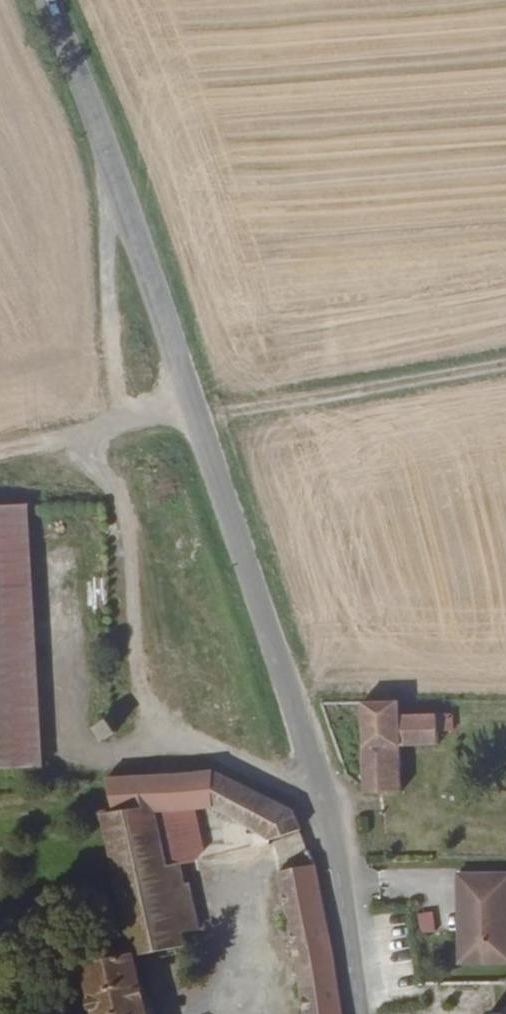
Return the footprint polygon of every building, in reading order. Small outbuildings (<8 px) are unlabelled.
[(50,774),(40,526),(0,528),(0,776),(50,774)] [(360,709),(360,779),(359,800),(396,799),(396,752),(435,750),(435,737),(450,737),(450,723),(435,723),(435,720),(395,721),(395,711),(360,709)] [(91,729),(98,739),(108,731),(102,722),(91,729)] [(136,974),(186,962),(182,936),(197,933),(188,886),(185,886),(182,870),(191,869),(197,857),(197,852),(192,818),(209,816),(266,847),(299,842),(294,825),(214,784),(177,788),(124,795),(89,800),(94,831),(106,829),(132,958),(103,965),(104,972),(86,976),(94,1013),(144,1013),(136,974)] [(331,958),(309,878),(278,883),(287,921),(291,940),(293,955),(298,987),(301,1013),(339,1013),(331,958)] [(452,885),(453,902),(458,902),(459,945),(454,945),(455,975),(505,974),(505,883),(452,885)]
